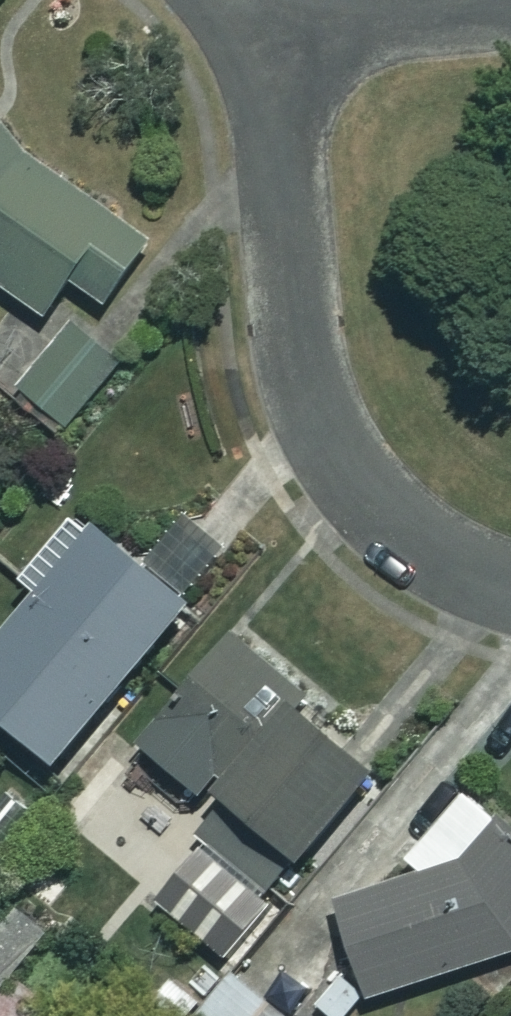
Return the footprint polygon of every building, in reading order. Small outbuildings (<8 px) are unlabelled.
[(42,314),(72,276),(104,300),(150,241),(0,124),(0,281),(42,314)] [(120,356),(74,321),(17,396),(63,431),(120,356)] [(80,505),(28,569),(42,581),(0,632),(0,709),(57,756),(190,596),(80,505)] [(376,771),(232,630),(183,680),(193,690),(146,739),(200,791),(213,778),(292,856),(376,771)] [(330,892),(366,996),(510,946),(510,830),(330,892)] [(77,875),(49,844),(13,875),(41,907),(77,875)] [(274,906),(202,846),(157,900),(229,960),(274,906)] [(0,901),(0,970),(34,929),(0,901)] [(238,972),(198,1015),(287,1015),(238,972)] [(13,976),(0,994),(0,1015),(67,1015),(13,976)]
